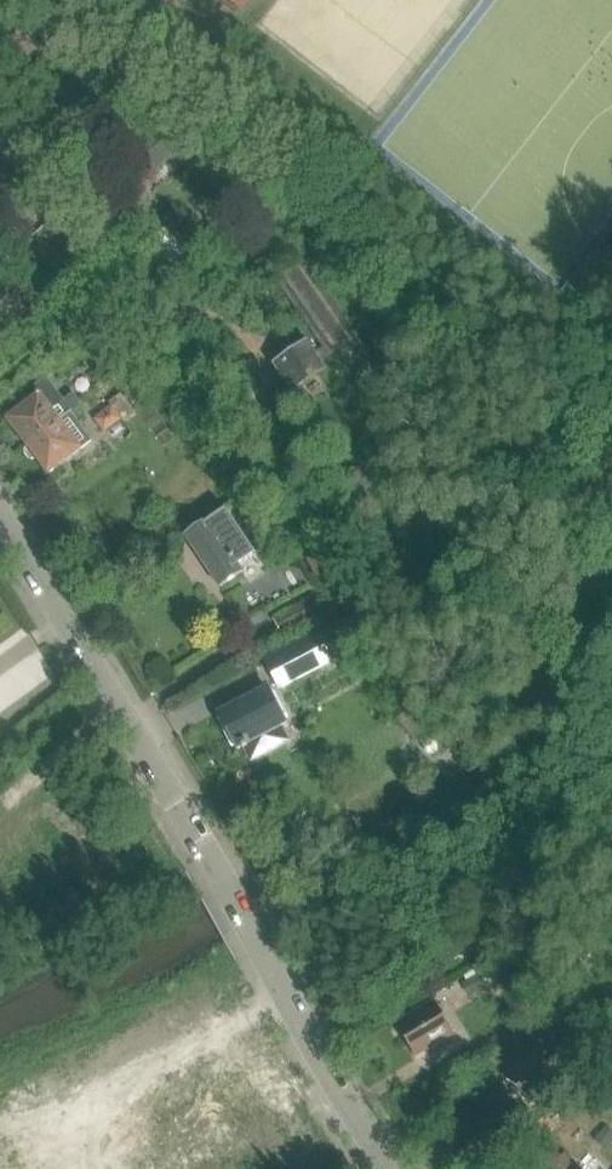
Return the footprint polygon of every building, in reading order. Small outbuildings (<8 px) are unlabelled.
[(177,120),(140,151),(156,170),(175,154),(183,164),(201,148),(177,120)] [(171,225),(144,246),(162,270),(189,249),(171,225)] [(318,343),(308,350),(302,342),(277,359),(292,379),(354,335),(299,257),(271,277),(318,343)] [(7,419),(25,443),(58,417),(52,409),(64,399),(48,379),(44,379),(36,386),(35,389),(38,394),(37,394),(38,396),(7,419)] [(111,406),(94,418),(104,432),(121,420),(123,423),(136,413),(121,393),(108,402),(111,406)] [(59,419),(58,417),(25,443),(49,473),(82,448),(70,433),(81,424),(70,410),(59,419)] [(209,520),(186,536),(220,586),(243,571),(238,563),(251,554),(252,551),(239,532),(236,531),(228,537),(224,532),(219,535),(209,520)] [(323,611),(315,595),(273,617),(282,633),(323,611)] [(318,632),(305,638),(266,658),(282,688),(333,662),(318,632)] [(219,712),(238,748),(242,746),(243,747),(245,747),(251,759),(271,749),(264,735),(286,723),(268,688),(219,712)] [(483,985),(476,974),(462,982),(469,993),(483,985)] [(397,1023),(416,1055),(453,1033),(434,1001),(397,1023)] [(544,1028),(504,1076),(533,1101),(573,1052),(544,1028)] [(598,1073),(593,1080),(602,1088),(608,1081),(598,1073)] [(545,1112),(532,1126),(543,1137),(556,1123),(545,1112)] [(593,1140),(604,1149),(611,1139),(611,1132),(605,1126),(593,1140)] [(558,1152),(545,1167),(547,1168),(577,1168),(558,1152)]
